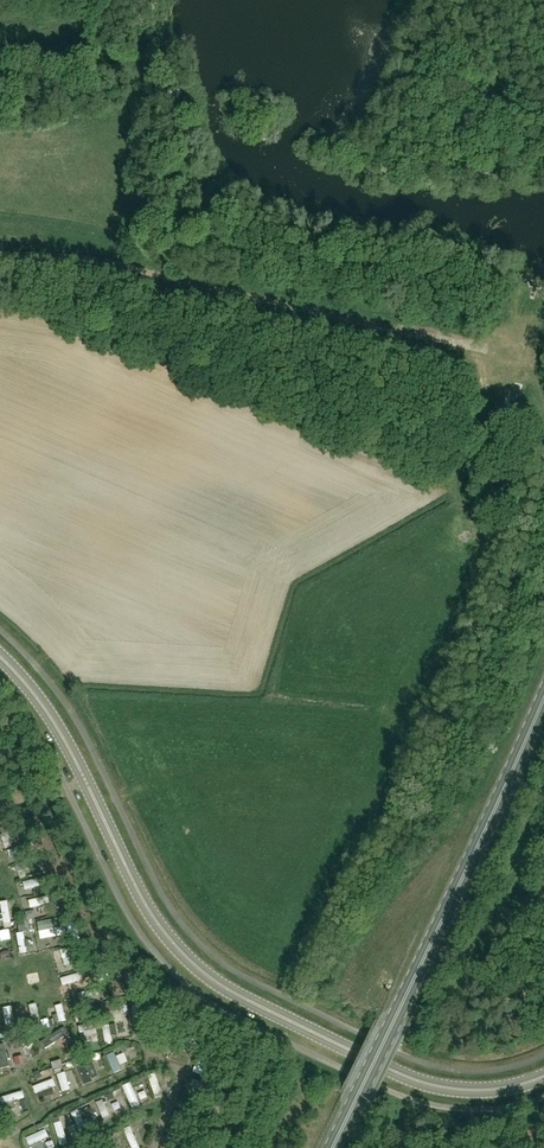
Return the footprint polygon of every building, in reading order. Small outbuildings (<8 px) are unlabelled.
[(9,848),(15,847),(14,838),(7,839),(9,848)] [(36,889),(28,891),(31,901),(39,899),(36,889)] [(45,912),(43,902),(37,904),(40,914),(45,912)] [(6,906),(9,930),(16,929),(13,905),(6,906)] [(28,936),(19,939),(27,960),(36,957),(28,936)] [(51,947),(62,944),(60,936),(49,940),(51,947)] [(0,941),(0,955),(7,954),(7,960),(14,960),(13,941),(0,941)] [(66,982),(68,989),(86,984),(84,976),(66,982)] [(34,980),(35,988),(45,988),(45,980),(34,980)] [(40,1007),(34,1009),(39,1024),(45,1023),(40,1007)] [(66,1008),(60,1009),(64,1026),(70,1025),(66,1008)] [(98,1026),(83,1031),(88,1043),(102,1037),(98,1026)] [(126,1027),(108,1028),(109,1045),(118,1045),(117,1040),(126,1040),(126,1027)] [(156,1049),(163,1057),(171,1050),(164,1043),(156,1049)] [(28,1065),(27,1057),(18,1058),(19,1066),(28,1065)] [(65,1063),(56,1065),(58,1072),(67,1069),(65,1063)] [(90,1068),(83,1070),(90,1086),(96,1084),(90,1068)] [(68,1098),(75,1096),(71,1078),(63,1079),(68,1098)] [(39,1088),(43,1100),(62,1093),(58,1081),(39,1088)] [(127,1089),(137,1113),(145,1110),(135,1086),(127,1089)] [(4,1099),(6,1106),(28,1100),(26,1093),(4,1099)] [(104,1112),(108,1123),(115,1120),(111,1109),(104,1112)] [(64,1147),(71,1146),(66,1124),(59,1125),(64,1147)] [(54,1142),(49,1130),(30,1140),(34,1147),(42,1147),(54,1142)]
